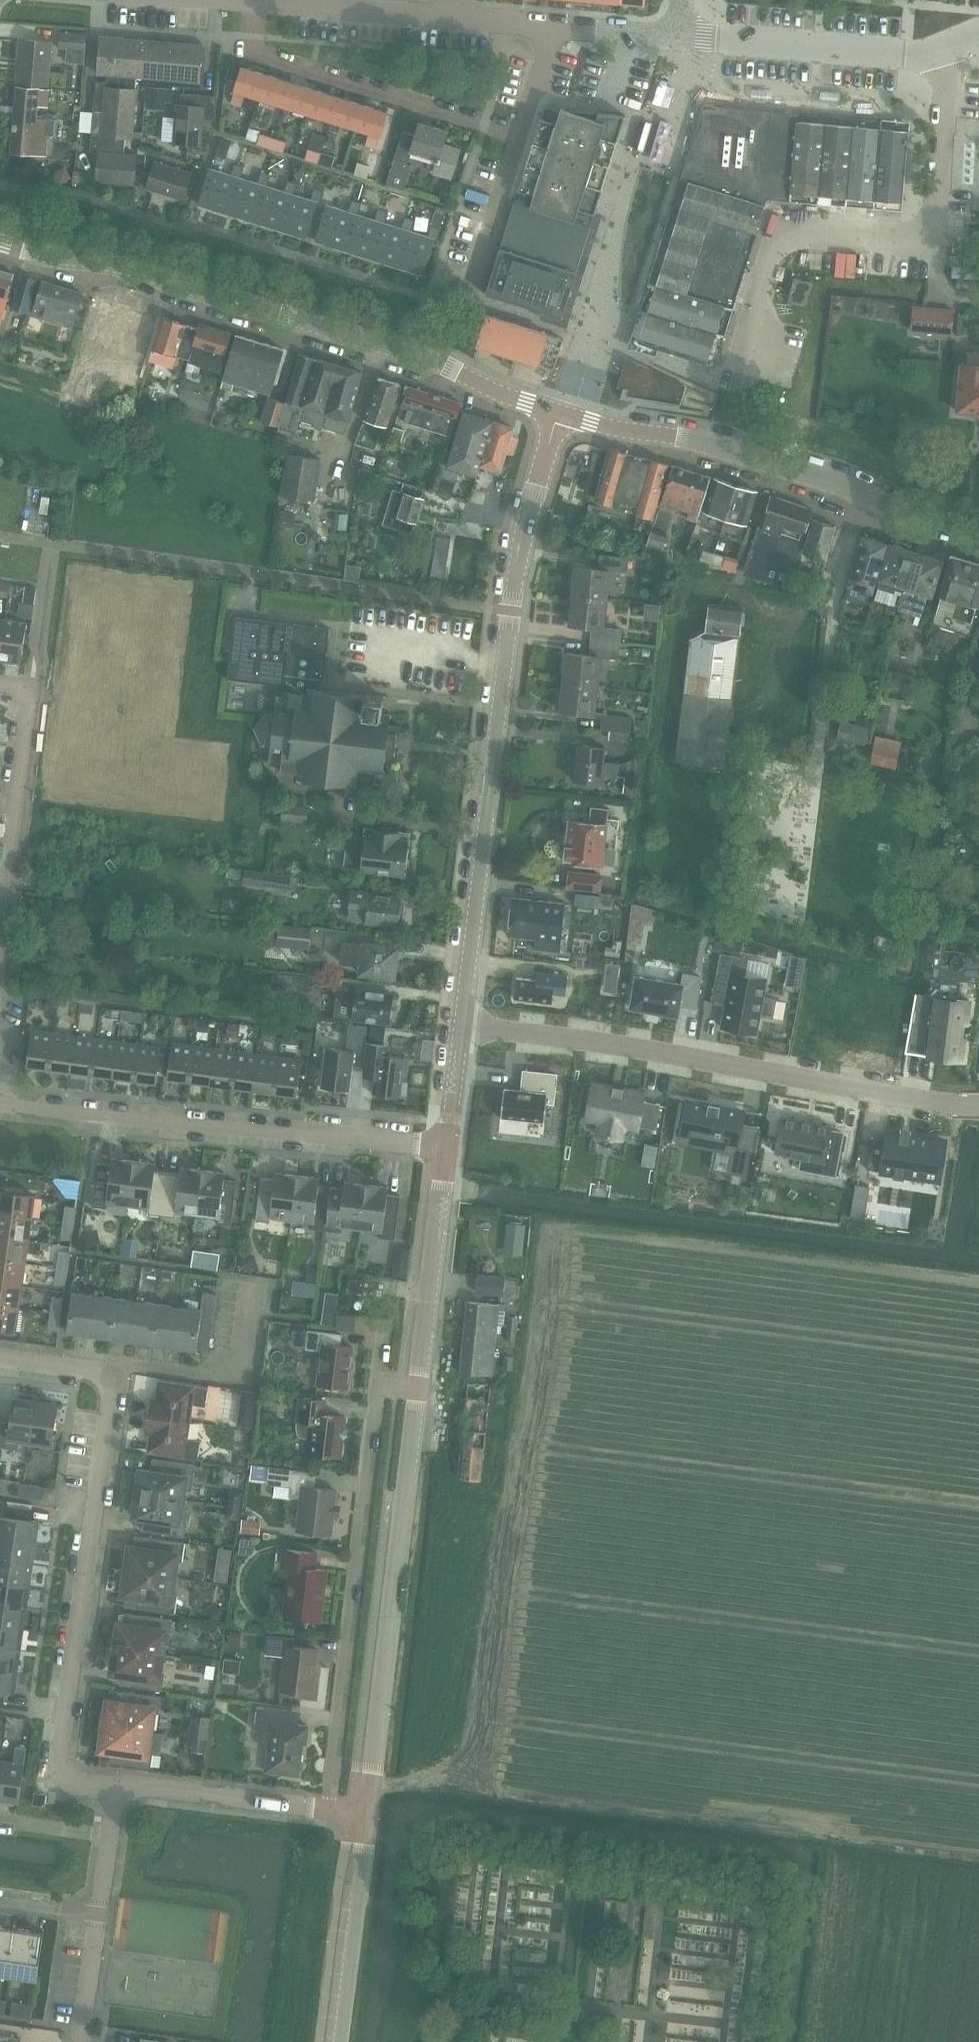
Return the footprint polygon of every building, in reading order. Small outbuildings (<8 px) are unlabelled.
[(85,50),(87,35),(61,33),(59,48),(85,50)] [(107,75),(136,78),(139,40),(101,36),(98,75),(107,75)] [(16,83),(48,86),(52,42),(20,39),(16,83)] [(171,42),(139,40),(136,78),(168,80),(171,42)] [(172,42),(168,80),(198,83),(201,45),(172,42)] [(235,92),(231,104),(241,107),(245,95),(259,99),(267,75),(242,67),(240,73),(237,80),(234,91),(235,92)] [(228,69),(226,77),(237,80),(240,73),(228,69)] [(107,75),(106,82),(95,81),(89,151),(98,152),(95,181),(134,184),(135,167),(136,154),(137,153),(124,152),(125,139),(133,139),(137,88),(135,88),(136,78),(107,75)] [(267,75),(259,99),(281,106),(291,82),(267,75)] [(291,82),(281,106),(306,114),(315,90),(291,82)] [(48,107),(49,96),(49,89),(17,87),(11,152),(45,155),(48,119),(37,118),(38,106),(48,107)] [(148,87),(147,100),(165,102),(172,102),(173,88),(148,87)] [(315,90),(306,114),(330,121),(328,129),(335,109),(338,97),(315,90)] [(177,93),(176,104),(173,143),(200,146),(203,119),(215,120),(216,96),(204,95),(177,93)] [(335,109),(328,129),(338,132),(341,124),(355,129),(362,109),(363,105),(338,97),(335,109)] [(709,113),(794,120),(795,111),(704,103),(681,176),(688,178),(709,113)] [(362,109),(355,129),(369,133),(365,146),(375,149),(378,136),(379,137),(387,112),(363,105),(362,109)] [(561,217),(590,226),(596,205),(625,115),(570,109),(569,111),(560,108),(560,109),(544,105),(514,202),(561,217)] [(845,205),(852,125),(824,123),(811,121),(794,120),(709,113),(688,178),(657,278),(646,312),(646,313),(723,336),(734,300),(767,198),(788,200),(818,203),(832,204),(845,205)] [(403,132),(386,185),(404,190),(411,165),(407,164),(410,152),(435,160),(432,173),(451,178),(460,149),(442,143),(446,131),(419,122),(415,135),(403,132)] [(852,125),(845,205),(860,207),(873,208),(876,173),(878,150),(880,128),(852,125)] [(876,173),(873,208),(901,210),(908,130),(880,128),(878,150),(876,173)] [(313,132),(308,148),(320,146),(326,136),(313,132)] [(256,144),(282,153),(286,142),(260,133),(256,144)] [(221,140),(216,155),(226,158),(231,143),(221,140)] [(308,148),(305,159),(309,161),(318,163),(320,156),(321,152),(308,148)] [(320,156),(318,163),(331,167),(335,156),(322,152),(321,152),(320,156)] [(136,154),(135,167),(145,168),(146,155),(145,155),(136,154)] [(183,200),(191,174),(154,162),(146,188),(183,200)] [(354,174),(366,178),(370,166),(358,163),(354,174)] [(209,169),(198,204),(227,213),(237,177),(240,177),(244,167),(235,164),(231,176),(209,169)] [(237,177),(227,213),(253,221),(264,186),(267,186),(270,175),(261,172),(257,183),(240,177),(237,177)] [(264,186),(253,221),(278,229),(290,194),(293,194),(297,183),(287,180),(284,191),(267,186),(264,186)] [(444,187),(440,191),(441,198),(446,199),(450,194),(449,188),(444,187)] [(290,194),(278,229),(305,238),(316,203),(319,204),(323,191),(314,189),(310,200),(293,194),(290,194)] [(316,241),(343,249),(354,214),(358,214),(361,203),(352,200),(348,211),(327,205),(316,241)] [(514,202),(500,247),(561,267),(576,271),(590,226),(561,217),(514,202)] [(354,214),(343,249),(370,258),(381,222),(385,223),(384,222),(388,212),(378,209),(375,220),(358,214),(354,214)] [(435,210),(431,223),(440,226),(444,212),(435,210)] [(381,222),(370,258),(397,266),(408,231),(411,231),(414,220),(405,217),(401,228),(385,223),(381,222)] [(408,231),(397,266),(422,274),(433,239),(437,241),(440,228),(431,225),(428,236),(411,231),(408,231)] [(500,247),(485,294),(561,318),(576,271),(561,267),(500,247)] [(5,308),(15,273),(0,269),(0,306),(5,308)] [(21,275),(12,308),(27,313),(37,279),(21,275)] [(794,280),(790,297),(789,302),(807,307),(813,284),(794,280)] [(72,328),(83,293),(42,281),(32,316),(72,328)] [(101,324),(91,358),(129,370),(140,335),(149,339),(156,315),(99,298),(92,321),(101,324)] [(950,335),(950,331),(952,310),(913,306),(910,331),(950,335)] [(646,313),(637,341),(714,366),(723,336),(646,313)] [(486,315),(477,346),(505,354),(501,362),(510,366),(512,359),(533,366),(533,363),(554,370),(563,339),(486,315)] [(176,355),(188,359),(198,327),(162,317),(149,361),(173,367),(176,355)] [(188,359),(188,361),(220,371),(231,333),(199,324),(198,327),(188,359)] [(228,381),(247,387),(269,394),(283,349),(237,336),(222,384),(226,386),(228,381)] [(967,353),(966,365),(961,364),(957,411),(978,413),(978,354),(967,353)] [(293,380),(286,401),(287,401),(278,430),(295,435),(299,419),(307,422),(344,434),(348,421),(362,373),(299,354),(292,379),(293,380)] [(622,389),(619,398),(636,401),(639,402),(678,409),(684,386),(685,383),(661,373),(649,368),(631,360),(622,389)] [(378,377),(356,444),(375,450),(380,435),(383,436),(400,384),(378,377)] [(451,437),(459,411),(461,403),(409,387),(405,401),(403,400),(401,407),(408,409),(404,422),(451,437)] [(278,430),(287,401),(286,401),(286,403),(267,397),(260,420),(279,426),(278,430)] [(472,488),(473,488),(493,421),(463,412),(447,464),(443,462),(438,477),(440,478),(455,483),(459,471),(476,476),(472,488)] [(493,421),(473,488),(488,493),(493,474),(502,476),(505,466),(501,465),(506,451),(513,454),(517,441),(510,439),(513,427),(493,421)] [(389,440),(400,443),(404,430),(393,427),(389,440)] [(595,498),(594,499),(614,505),(615,502),(634,507),(632,512),(637,513),(652,518),(667,464),(654,460),(648,458),(648,460),(628,454),(629,454),(613,449),(609,448),(608,454),(595,498)] [(281,495),(314,500),(320,459),(287,454),(281,495)] [(696,522),(710,476),(672,465),(661,504),(688,512),(686,519),(696,522)] [(440,478),(436,491),(451,495),(455,483),(440,478)] [(703,511),(723,518),(733,483),(714,478),(703,511)] [(393,489),(383,524),(414,533),(417,523),(418,520),(420,512),(424,498),(423,498),(426,490),(403,483),(401,491),(393,489)] [(733,483),(723,518),(746,525),(757,491),(736,484),(733,483)] [(744,573),(766,580),(787,587),(791,574),(796,561),(812,509),(770,496),(760,527),(756,534),(744,573)] [(589,504),(586,515),(596,518),(599,507),(589,504)] [(282,510),(279,524),(294,527),(296,512),(282,510)] [(335,512),(333,528),(346,530),(348,514),(335,512)] [(813,520),(800,562),(796,561),(791,574),(807,579),(810,568),(814,556),(824,559),(835,526),(813,520)] [(649,540),(647,545),(662,549),(663,545),(666,535),(651,531),(649,540)] [(437,537),(431,576),(444,578),(450,539),(437,537)] [(862,537),(847,585),(849,585),(869,591),(870,591),(872,592),(887,545),(881,543),(882,540),(869,537),(868,539),(862,537)] [(890,547),(881,579),(875,598),(898,605),(902,591),(903,591),(915,551),(893,545),(892,548),(890,547)] [(699,560),(710,563),(713,553),(702,549),(699,560)] [(915,551),(903,591),(912,594),(911,597),(924,601),(927,593),(930,594),(939,562),(937,562),(938,558),(915,551)] [(713,553),(710,563),(722,567),(725,557),(713,553)] [(575,567),(572,595),(608,599),(611,571),(627,573),(629,558),(599,554),(598,569),(575,567)] [(978,601),(978,563),(951,555),(931,622),(969,633),(976,605),(978,606),(978,601)] [(347,564),(344,579),(359,581),(361,566),(347,564)] [(7,597),(9,584),(0,583),(0,596),(7,597)] [(27,599),(35,600),(36,588),(28,587),(27,599)] [(592,627),(590,640),(620,643),(621,629),(605,627),(608,599),(572,595),(569,624),(592,627)] [(689,638),(675,761),(725,766),(743,607),(708,603),(705,630),(689,638)] [(317,689),(317,685),(318,680),(323,681),(329,628),(273,621),(234,616),(227,679),(290,687),(289,691),(284,691),(283,696),(276,695),(274,712),(266,711),(253,727),(261,745),(270,746),(268,764),(275,765),(274,770),(297,773),(297,778),(356,785),(356,783),(372,785),(374,771),(383,772),(385,761),(396,762),(398,751),(394,751),(395,744),(396,737),(399,737),(401,726),(389,724),(390,714),(381,712),(383,696),(366,694),(366,695),(317,689)] [(0,653),(0,660),(21,663),(26,623),(5,620),(0,653)] [(566,652),(563,681),(599,685),(602,657),(618,659),(620,643),(590,640),(589,655),(566,652)] [(559,710),(596,714),(599,685),(563,681),(559,710)] [(602,714),(600,729),(609,731),(630,731),(632,717),(602,714)] [(837,737),(866,745),(870,728),(841,721),(837,737)] [(874,742),(869,763),(897,768),(901,748),(874,742)] [(573,780),(602,783),(603,775),(618,777),(620,762),(604,760),(606,748),(577,744),(573,780)] [(916,754),(912,767),(925,770),(928,757),(916,754)] [(624,776),(622,792),(635,793),(637,777),(624,776)] [(283,796),(283,804),(305,807),(306,798),(283,796)] [(283,804),(281,819),(307,822),(308,807),(305,807),(283,804)] [(569,820),(565,846),(561,848),(560,855),(563,858),(563,860),(602,864),(604,848),(605,834),(608,808),(592,806),(590,823),(569,820)] [(361,868),(360,869),(404,875),(404,872),(408,869),(409,862),(406,858),(409,832),(364,826),(363,835),(345,833),(343,848),(346,848),(344,866),(361,868)] [(260,885),(289,889),(291,875),(262,871),(262,873),(254,872),(253,883),(260,884),(260,885)] [(567,887),(601,891),(602,875),(569,871),(567,887)] [(351,891),(348,920),(401,926),(401,924),(405,921),(405,914),(403,911),(404,897),(368,892),(367,893),(351,891)] [(512,897),(508,935),(536,939),(534,949),(559,952),(564,905),(564,902),(512,897)] [(600,897),(598,908),(612,909),(613,898),(600,897)] [(635,910),(633,925),(646,928),(651,928),(654,913),(653,913),(635,910)] [(276,945),(276,946),(309,950),(312,928),(279,924),(279,925),(267,924),(265,944),(276,945)] [(605,955),(620,957),(621,941),(613,940),(612,947),(606,946),(605,955)] [(395,948),(341,942),(339,963),(358,965),(357,970),(392,975),(395,948)] [(717,969),(712,1002),(724,1004),(720,1027),(757,1033),(760,1016),(773,1018),(777,998),(763,996),(767,978),(746,974),(749,957),(720,952),(717,969)] [(790,958),(785,985),(799,988),(804,963),(805,958),(791,955),(790,958)] [(608,963),(606,979),(618,980),(620,964),(608,963)] [(634,974),(629,1008),(678,1015),(679,1004),(696,1006),(701,975),(683,972),(682,980),(634,974)] [(308,990),(329,992),(330,977),(302,975),(301,986),(308,986),(308,990)] [(515,983),(513,1002),(553,1006),(554,997),(564,998),(566,979),(541,976),(540,985),(515,983)] [(335,1016),(352,1018),(352,1019),(390,1024),(393,993),(356,989),(355,990),(338,988),(336,999),(337,999),(335,1016)] [(913,1003),(909,1032),(925,1034),(922,1055),(962,1060),(965,1038),(959,1038),(961,1024),(967,1025),(970,1002),(930,997),(929,1005),(913,1003)] [(47,1001),(45,1015),(57,1016),(57,1015),(59,1005),(59,1003),(59,1002),(47,1001)] [(107,1007),(106,1017),(119,1019),(120,1009),(107,1007)] [(122,1010),(121,1020),(130,1021),(131,1011),(122,1010)] [(196,1029),(196,1030),(209,1032),(210,1019),(197,1017),(197,1019),(196,1029)] [(189,1018),(188,1028),(196,1029),(197,1019),(189,1018)] [(229,1022),(227,1035),(238,1036),(239,1031),(240,1024),(240,1023),(229,1022)] [(371,1023),(369,1042),(381,1044),(383,1044),(386,1025),(371,1023)] [(262,1026),(260,1039),(274,1041),(276,1028),(262,1026)] [(285,1028),(283,1043),(298,1045),(300,1030),(285,1028)] [(27,1065),(49,1068),(54,1032),(32,1029),(27,1065)] [(54,1032),(49,1068),(69,1070),(76,1035),(54,1032)] [(76,1035),(69,1070),(91,1073),(97,1038),(76,1035)] [(97,1038),(91,1073),(113,1076),(119,1041),(97,1038)] [(119,1041),(113,1076),(135,1079),(140,1044),(119,1041)] [(352,1064),(364,1066),(367,1042),(354,1041),(353,1051),(326,1047),(321,1087),(348,1091),(352,1064)] [(167,1078),(189,1081),(195,1045),(172,1042),(167,1078)] [(362,1077),(374,1078),(372,1094),(400,1097),(405,1057),(390,1055),(391,1045),(383,1044),(381,1044),(369,1042),(367,1042),(364,1066),(362,1077)] [(140,1044),(135,1079),(156,1082),(161,1047),(140,1044)] [(195,1045),(189,1081),(211,1084),(215,1048),(195,1045)] [(215,1048),(211,1084),(234,1087),(238,1051),(215,1048)] [(238,1051),(234,1087),(256,1090),(260,1054),(238,1051)] [(260,1054),(256,1090),(277,1092),(282,1057),(260,1054)] [(282,1057),(277,1092),(296,1095),(301,1059),(282,1057)] [(501,1086),(497,1120),(544,1125),(548,1091),(555,1092),(558,1072),(524,1069),(522,1088),(501,1086)] [(591,1080),(585,1119),(598,1121),(595,1133),(624,1138),(626,1126),(639,1128),(639,1126),(656,1129),(660,1103),(644,1100),(645,1090),(591,1080)] [(679,1128),(678,1134),(689,1136),(691,1130),(691,1129),(729,1137),(727,1143),(738,1145),(740,1139),(745,1109),(685,1098),(680,1126),(679,1128)] [(780,1117),(774,1152),(823,1158),(822,1171),(835,1172),(841,1133),(830,1131),(830,1126),(780,1117)] [(872,1137),(868,1167),(879,1168),(878,1173),(941,1182),(947,1138),(885,1128),(884,1139),(872,1137)] [(733,1146),(728,1172),(745,1175),(750,1149),(733,1146)] [(97,1163),(92,1206),(106,1208),(106,1204),(127,1207),(134,1160),(112,1157),(111,1165),(97,1163)] [(134,1160),(127,1207),(148,1209),(148,1214),(161,1215),(167,1172),(154,1171),(155,1163),(134,1160)] [(167,1172),(161,1215),(175,1217),(175,1213),(196,1216),(203,1169),(181,1166),(180,1174),(167,1172)] [(203,1169),(196,1216),(217,1219),(217,1223),(231,1225),(237,1181),(223,1180),(224,1172),(203,1169)] [(270,1218),(291,1221),(297,1174),(275,1171),(274,1179),(261,1177),(255,1221),(269,1223),(270,1218)] [(297,1174),(291,1221),(312,1224),(311,1228),(325,1230),(331,1186),(318,1185),(319,1177),(297,1174)] [(331,1186),(325,1230),(338,1232),(339,1227),(360,1230),(366,1183),(344,1180),(343,1188),(331,1186)] [(366,1183),(360,1230),(381,1233),(380,1237),(394,1239),(400,1196),(387,1194),(389,1186),(366,1183)] [(855,1185),(852,1199),(867,1202),(869,1186),(855,1184),(855,1185)] [(31,1218),(34,1194),(0,1189),(0,1213),(31,1218)] [(66,1205),(63,1223),(74,1224),(76,1207),(66,1205)] [(28,1241),(31,1218),(0,1213),(0,1237),(28,1241)] [(61,1239),(72,1240),(74,1224),(63,1223),(61,1239)] [(507,1223),(505,1241),(524,1243),(526,1225),(507,1223)] [(93,1230),(82,1233),(86,1247),(97,1244),(93,1230)] [(24,1263),(28,1241),(0,1237),(0,1259),(24,1263)] [(123,1241),(121,1255),(137,1257),(139,1243),(123,1241)] [(159,1249),(158,1258),(167,1259),(168,1250),(159,1249)] [(194,1249),(192,1266),(205,1267),(207,1251),(194,1249)] [(59,1250),(57,1268),(68,1269),(70,1252),(59,1250)] [(250,1255),(241,1258),(245,1271),(255,1267),(250,1255)] [(21,1285),(24,1263),(0,1259),(0,1282),(21,1285)] [(394,1264),(393,1275),(406,1277),(408,1262),(401,1261),(394,1264)] [(309,1267),(307,1280),(316,1281),(318,1268),(309,1267)] [(55,1284),(65,1285),(68,1269),(57,1268),(55,1284)] [(86,1273),(84,1286),(94,1288),(97,1274),(86,1273)] [(478,1273),(476,1290),(502,1293),(504,1276),(478,1273)] [(350,1279),(348,1291),(363,1293),(364,1281),(350,1279)] [(18,1308),(21,1285),(0,1282),(0,1306),(18,1308)] [(72,1291),(67,1331),(208,1351),(216,1294),(202,1292),(200,1308),(72,1291)] [(53,1296),(50,1313),(61,1315),(64,1297),(53,1296)] [(467,1301),(465,1325),(502,1328),(502,1325),(504,1325),(506,1305),(467,1301)] [(15,1332),(18,1308),(0,1306),(0,1330),(15,1332)] [(324,1308),(322,1323),(333,1324),(335,1309),(324,1308)] [(48,1329),(59,1331),(61,1315),(50,1313),(48,1329)] [(515,1341),(518,1317),(508,1316),(505,1340),(515,1341)] [(465,1325),(462,1348),(495,1351),(495,1350),(497,1332),(501,1333),(502,1328),(465,1325)] [(306,1347),(305,1349),(321,1351),(320,1357),(317,1359),(317,1367),(319,1370),(317,1383),(348,1387),(353,1347),(341,1346),(342,1334),(308,1330),(307,1332),(306,1342),(306,1347)] [(460,1371),(493,1375),(494,1355),(499,1356),(499,1351),(495,1350),(495,1351),(462,1348),(460,1371)] [(512,1370),(513,1357),(504,1356),(503,1369),(512,1370)] [(150,1397),(147,1415),(190,1421),(192,1404),(205,1406),(208,1388),(158,1380),(156,1398),(150,1397)] [(18,1450),(19,1439),(30,1441),(36,1397),(34,1397),(20,1395),(19,1398),(14,1397),(11,1423),(0,1421),(0,1447),(18,1450)] [(36,1397),(30,1441),(41,1442),(39,1453),(50,1454),(57,1404),(52,1403),(53,1400),(38,1398),(36,1397)] [(300,1436),(305,1438),(310,1439),(308,1453),(340,1457),(342,1439),(342,1438),(341,1438),(342,1428),(343,1429),(343,1428),(344,1417),(323,1415),(325,1400),(300,1397),(296,1427),(297,1432),(300,1436)] [(151,1434),(148,1452),(198,1459),(200,1440),(187,1438),(190,1421),(147,1415),(145,1433),(151,1434)] [(238,1416),(237,1425),(252,1427),(253,1417),(238,1416)] [(236,1454),(235,1464),(245,1465),(246,1456),(236,1454)] [(138,1479),(134,1482),(132,1492),(183,1499),(185,1490),(191,1491),(195,1465),(157,1459),(156,1471),(140,1469),(138,1479)] [(252,1469),(250,1479),(267,1481),(268,1471),(269,1466),(252,1465),(252,1469)] [(267,1481),(267,1483),(274,1484),(292,1486),(291,1497),(301,1498),(297,1530),(330,1534),(333,1515),(334,1503),(336,1490),(314,1488),(316,1472),(294,1469),(269,1466),(268,1471),(267,1481)] [(10,1479),(8,1494),(18,1495),(20,1483),(20,1480),(10,1479)] [(20,1483),(18,1495),(44,1499),(45,1487),(20,1483)] [(230,1490),(227,1505),(241,1507),(243,1492),(230,1490)] [(134,1506),(133,1516),(149,1519),(147,1531),(184,1536),(188,1510),(182,1509),(183,1499),(132,1492),(131,1502),(134,1506)] [(0,1520),(0,1538),(35,1543),(38,1521),(30,1520),(32,1508),(7,1504),(6,1517),(1,1516),(0,1520)] [(239,1521),(241,1507),(227,1505),(225,1519),(239,1521)] [(243,1520),(242,1532),(258,1534),(259,1522),(243,1520)] [(128,1558),(124,1558),(122,1570),(173,1577),(176,1561),(182,1561),(185,1542),(147,1537),(146,1549),(129,1547),(128,1558)] [(32,1565),(35,1543),(0,1538),(0,1560),(32,1565)] [(290,1567),(284,1617),(320,1621),(326,1570),(314,1568),(316,1553),(284,1549),(282,1566),(290,1567)] [(29,1586),(32,1565),(0,1560),(0,1582),(29,1586)] [(216,1567),(214,1581),(228,1583),(230,1569),(216,1567)] [(124,1582),(123,1594),(134,1596),(133,1607),(174,1613),(177,1594),(171,1593),(173,1577),(122,1570),(121,1582),(124,1582)] [(26,1607),(29,1586),(0,1582),(0,1604),(26,1607)] [(23,1629),(26,1607),(0,1604),(0,1625),(23,1629)] [(210,1604),(208,1614),(224,1616),(225,1606),(210,1604)] [(117,1636),(112,1635),(110,1647),(161,1654),(164,1637),(170,1638),(172,1619),(141,1615),(139,1627),(119,1624),(117,1636)] [(216,1623),(208,1628),(215,1639),(223,1633),(216,1623)] [(20,1650),(23,1629),(0,1625),(0,1647),(20,1650)] [(230,1630),(229,1643),(240,1644),(241,1631),(230,1630)] [(281,1689),(312,1693),(317,1649),(294,1646),(295,1637),(267,1634),(265,1654),(285,1657),(281,1689)] [(17,1671),(20,1650),(0,1647),(0,1669),(17,1671)] [(114,1659),(112,1671),(132,1674),(130,1686),(162,1691),(165,1672),(159,1671),(161,1654),(110,1647),(108,1658),(114,1659)] [(203,1679),(217,1681),(219,1664),(205,1663),(203,1679)] [(17,1671),(0,1669),(0,1704),(3,1704),(5,1692),(14,1694),(17,1671)] [(106,1713),(100,1712),(99,1724),(150,1731),(153,1712),(159,1712),(161,1697),(122,1691),(120,1703),(108,1701),(106,1713)] [(217,1700),(215,1715),(225,1716),(227,1701),(217,1700)] [(255,1720),(254,1730),(263,1731),(261,1742),(264,1746),(268,1747),(265,1771),(288,1774),(288,1775),(299,1776),(301,1764),(300,1764),(302,1743),(306,1743),(308,1726),(299,1725),(298,1725),(283,1723),(285,1709),(257,1706),(255,1720)] [(191,1719),(189,1736),(193,1737),(205,1738),(208,1738),(210,1722),(191,1719)] [(103,1737),(101,1748),(113,1750),(112,1762),(151,1768),(153,1752),(147,1751),(150,1731),(99,1724),(97,1736),(103,1737)] [(192,1747),(192,1751),(204,1752),(205,1738),(193,1737),(192,1747)] [(18,1803),(26,1747),(16,1746),(13,1761),(0,1759),(0,1800),(18,1803)] [(44,1806),(45,1804),(46,1793),(34,1792),(32,1804),(44,1806)] [(10,1975),(17,1928),(0,1925),(0,1973),(10,1975)] [(17,1928),(10,1975),(37,1978),(43,1932),(17,1928)] [(13,2002),(11,2015),(31,2018),(33,2005),(13,2002)]
